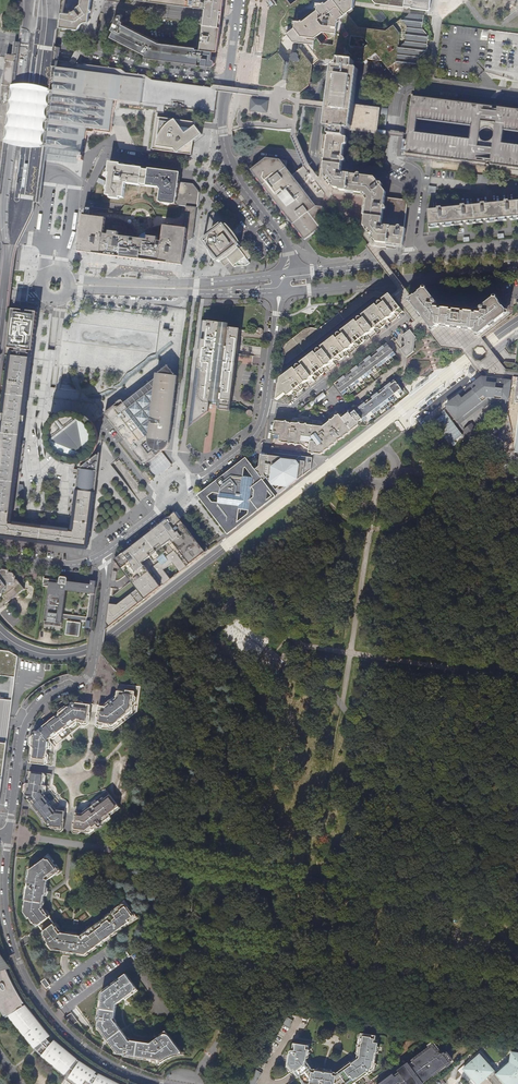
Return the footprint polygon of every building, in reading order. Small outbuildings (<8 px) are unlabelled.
[(60,31),(66,32),(74,33),(74,28),(79,29),(79,27),(80,24),(82,23),(84,22),(86,21),(88,3),(89,0),(82,0),(82,3),(81,4),(77,7),(78,9),(77,9),(76,9),(75,10),(73,11),(72,12),(71,13),(69,13),(62,12),(60,31)] [(205,8),(204,17),(200,49),(213,51),(217,51),(221,19),(224,0),(137,0),(205,8)] [(276,3),(273,6),(269,10),(259,84),(283,87),(303,90),(307,87),(310,85),(312,64),(314,64),(326,65),(331,62),(334,60),(340,60),(355,62),(355,63),(362,63),(365,62),(366,63),(367,63),(368,63),(369,62),(369,61),(367,60),(369,59),(376,60),(383,60),(395,75),(402,68),(417,70),(418,58),(426,51),(429,36),(423,28),(425,15),(410,14),(387,31),(360,28),(349,14),(357,8),(358,0),(274,0),(276,3)] [(377,4),(405,7),(405,6),(412,7),(412,9),(430,11),(432,0),(374,0),(377,4)] [(374,17),(380,24),(387,18),(381,11),(374,17)] [(213,51),(200,49),(196,49),(196,48),(191,47),(160,43),(122,24),(123,21),(121,20),(122,17),(122,15),(121,14),(120,14),(119,15),(111,29),(114,30),(111,36),(145,54),(145,57),(204,65),(212,66),(215,64),(215,59),(216,57),(212,56),(213,51)] [(58,63),(58,60),(59,53),(60,47),(53,46),(20,42),(12,41),(10,53),(6,53),(5,59),(4,67),(1,90),(1,92),(0,99),(0,198),(33,202),(40,203),(45,163),(45,161),(47,147),(48,139),(49,135),(54,97),(55,87),(58,63)] [(158,112),(164,113),(165,106),(181,108),(213,113),(216,91),(216,89),(214,88),(211,87),(152,80),(145,75),(127,73),(122,68),(77,62),(65,61),(61,60),(58,60),(58,63),(55,87),(54,97),(48,139),(47,147),(55,148),(63,149),(71,151),(74,151),(80,152),(84,152),(87,132),(94,133),(94,131),(110,133),(111,126),(112,119),(113,112),(114,108),(115,108),(116,100),(126,102),(142,104),(141,106),(141,108),(157,110),(157,112),(158,112)] [(340,60),(339,67),(339,68),(354,70),(354,69),(355,63),(355,62),(340,60)] [(326,128),(332,128),(335,102),(336,93),(338,73),(339,68),(339,67),(333,67),(332,76),(330,93),(328,108),(326,128)] [(347,95),(351,95),(354,70),(339,68),(338,73),(336,93),(340,94),(341,92),(344,93),(344,94),(347,94),(347,95)] [(360,70),(354,69),(354,70),(351,95),(350,104),(347,129),(379,133),(379,132),(379,130),(379,129),(379,128),(381,113),(381,110),(382,107),(356,104),(360,76),(360,70)] [(283,89),(284,86),(282,86),(261,83),(260,92),(259,92),(258,98),(253,98),(252,103),(252,107),(251,109),(254,110),(257,110),(256,115),(271,117),(271,119),(271,121),(272,123),(272,125),(274,126),(275,127),(276,127),(278,127),(278,125),(279,121),(279,120),(277,120),(277,119),(280,120),(280,118),(281,117),(278,117),(280,98),(283,98),(284,97),(284,95),(281,95),(281,94),(282,94),(283,93),(283,89)] [(336,93),(335,102),(350,104),(351,95),(347,95),(347,94),(344,94),(344,93),(341,92),(340,94),(336,93)] [(443,102),(413,99),(406,152),(412,153),(517,166),(517,146),(502,144),(504,131),(517,132),(517,112),(443,102)] [(350,104),(335,102),(332,128),(347,129),(350,104)] [(381,110),(381,113),(384,114),(383,128),(379,128),(379,129),(379,130),(379,132),(379,133),(386,134),(389,108),(382,107),(381,110)] [(213,113),(204,112),(203,122),(212,123),(213,113)] [(196,123),(156,118),(152,150),(183,154),(192,155),(194,140),(198,137),(201,134),(195,126),(196,123)] [(332,128),(331,134),(331,136),(346,138),(347,130),(347,129),(332,128)] [(346,156),(347,154),(349,138),(346,138),(331,136),(328,137),(325,167),(324,170),(325,171),(325,176),(330,182),(335,188),(339,189),(341,191),(352,192),(362,194),(364,197),(367,200),(364,227),(366,227),(370,234),(375,240),(377,241),(377,242),(386,243),(387,242),(403,244),(405,228),(408,201),(386,198),(387,192),(382,187),(383,186),(383,185),(383,184),(382,183),(381,183),(380,183),(376,178),(362,176),(362,175),(360,174),(359,175),(358,175),(344,173),(342,171),(342,169),(343,162),(345,162),(346,161),(346,160),(346,159),(346,158),(345,158),(344,158),(344,156),(346,156)] [(79,157),(80,152),(74,151),(71,151),(63,149),(55,148),(47,147),(45,161),(78,165),(79,161),(79,157)] [(363,163),(373,161),(371,152),(362,153),(363,163)] [(322,220),(323,208),(316,207),(313,209),(306,201),(310,199),(321,190),(325,194),(327,193),(330,191),(320,178),(309,165),(306,166),(304,167),(293,175),(286,167),(287,161),(260,157),(259,164),(251,170),(254,174),(306,240),(321,228),(322,220)] [(179,183),(180,173),(120,166),(120,164),(109,163),(108,168),(106,168),(106,173),(104,172),(102,176),(105,177),(109,174),(106,196),(110,196),(110,198),(119,200),(119,197),(124,198),(126,184),(140,186),(140,184),(147,185),(147,186),(159,188),(161,190),(159,202),(176,205),(186,206),(197,207),(199,192),(193,184),(179,183)] [(504,177),(480,174),(479,182),(503,185),(504,177)] [(430,186),(429,194),(436,195),(437,187),(430,186)] [(316,207),(310,199),(306,201),(313,209),(316,207)] [(510,201),(509,200),(504,200),(504,202),(486,204),(486,202),(482,203),(482,204),(466,206),(466,204),(462,204),(462,206),(443,208),(442,206),(438,207),(438,208),(428,209),(430,224),(441,223),(440,221),(444,220),(445,223),(454,222),(464,221),(464,218),(468,218),(468,220),(476,220),(484,219),(484,216),(488,216),(488,218),(498,217),(508,216),(508,214),(511,214),(512,216),(517,215),(517,201),(510,201)] [(78,252),(101,255),(182,266),(183,266),(184,256),(184,253),(186,240),(190,240),(192,238),(193,231),(197,207),(186,206),(183,228),(173,227),(172,225),(167,226),(158,227),(149,230),(146,232),(137,237),(135,233),(132,228),(128,225),(122,222),(117,220),(111,219),(91,217),(92,210),(83,209),(77,235),(78,252)] [(220,224),(214,229),(216,232),(214,233),(210,237),(209,235),(207,236),(205,238),(204,241),(204,243),(205,246),(205,248),(211,255),(216,261),(218,259),(220,259),(221,261),(225,266),(230,262),(233,266),(247,265),(250,263),(248,260),(253,255),(247,249),(246,248),(245,248),(243,247),(242,247),(239,248),(238,247),(240,246),(239,244),(240,243),(235,237),(233,239),(228,233),(231,231),(226,225),(225,226),(224,227),(223,227),(222,226),(220,224)] [(240,243),(241,243),(237,237),(232,230),(227,225),(226,225),(231,231),(228,233),(233,239),(235,237),(240,243)] [(494,299),(493,298),(483,306),(485,308),(483,307),(482,307),(481,308),(481,309),(481,310),(482,311),(481,314),(434,308),(434,305),(436,305),(436,304),(436,303),(436,302),(435,301),(434,301),(433,301),(435,300),(425,288),(411,299),(410,302),(413,306),(422,318),(431,329),(434,329),(437,327),(437,326),(455,328),(473,330),(473,331),(476,335),(480,335),(506,314),(506,311),(497,299),(494,299)] [(390,295),(367,292),(357,300),(341,312),(317,330),(315,329),(312,328),(310,329),(308,329),(306,329),(303,331),(284,345),(290,351),(283,357),(282,363),(287,364),(373,297),(382,298),(385,303),(384,304),(382,302),(380,302),(379,302),(379,303),(379,304),(380,307),(379,308),(377,306),(364,316),(365,318),(363,320),(362,318),(361,318),(359,318),(358,319),(359,321),(360,322),(358,324),(357,322),(343,332),(344,334),(343,336),(341,334),(340,333),(339,334),(338,334),(338,335),(338,336),(339,338),(338,340),(336,338),(323,348),(324,350),(323,352),(321,350),(320,349),(318,349),(318,350),(317,351),(318,352),(319,354),(318,355),(316,353),(302,364),(303,366),(302,367),(300,365),(299,365),(298,365),(297,366),(297,367),(297,368),(299,370),(297,371),(295,369),(281,380),(283,382),(280,384),(279,385),(277,400),(286,394),(288,396),(401,309),(392,298),(391,296),(390,295)] [(317,330),(341,312),(341,310),(338,308),(336,309),(331,302),(318,312),(316,309),(310,314),(312,317),(306,321),(312,328),(315,329),(317,330)] [(11,325),(36,328),(37,313),(33,312),(27,311),(27,312),(23,312),(23,311),(13,309),(11,325)] [(202,320),(198,349),(204,350),(204,352),(202,352),(202,354),(202,356),(204,357),(204,359),(197,358),(188,428),(209,411),(210,401),(212,402),(212,404),(218,404),(218,402),(221,403),(220,409),(231,410),(236,363),(232,363),(232,361),(235,358),(233,355),(233,353),(238,354),(238,350),(241,329),(230,328),(230,324),(219,323),(204,321),(202,320)] [(36,330),(36,328),(11,325),(10,333),(12,333),(32,335),(35,336),(36,330)] [(410,330),(402,336),(406,340),(405,346),(400,349),(406,358),(414,352),(413,351),(414,342),(415,338),(416,337),(411,332),(410,330)] [(12,333),(10,333),(8,349),(10,349),(30,352),(33,352),(35,336),(32,335),(12,333)] [(517,344),(515,358),(515,363),(505,362),(502,364),(506,369),(517,371),(517,342),(517,344)] [(384,346),(380,349),(391,362),(394,360),(393,358),(396,355),(388,345),(385,348),(384,346)] [(10,349),(2,414),(3,414),(3,422),(2,421),(0,434),(0,511),(10,512),(12,513),(18,469),(23,424),(21,424),(22,416),(25,417),(33,352),(30,352),(10,349)] [(388,364),(391,362),(380,349),(377,351),(378,353),(375,356),(383,365),(386,363),(388,364)] [(243,363),(252,364),(254,356),(244,354),(243,363)] [(371,356),(367,359),(378,372),(381,369),(380,368),(383,365),(375,356),(372,358),(371,356)] [(375,375),(378,372),(367,359),(364,361),(365,363),(362,365),(370,375),(373,373),(375,375)] [(357,366),(354,369),(365,382),(368,380),(366,378),(370,375),(362,365),(359,368),(357,366)] [(154,450),(157,451),(160,451),(162,451),(164,451),(165,450),(167,449),(168,447),(168,445),(169,443),(178,376),(177,376),(176,376),(171,369),(170,368),(170,370),(167,369),(167,368),(166,368),(160,373),(161,373),(161,374),(157,373),(156,378),(156,379),(155,387),(148,434),(148,435),(147,437),(147,440),(147,442),(148,445),(150,447),(152,449),(154,450)] [(361,385),(365,382),(354,369),(351,371),(352,373),(349,375),(357,385),(360,383),(361,385)] [(345,376),(341,379),(352,392),(355,389),(354,387),(357,385),(349,375),(346,377),(345,376)] [(509,401),(511,385),(512,380),(503,379),(493,378),(482,376),(465,389),(468,393),(466,395),(462,398),(459,394),(446,404),(446,407),(456,420),(460,416),(463,417),(481,404),(483,406),(485,408),(491,404),(491,402),(492,398),(509,401)] [(156,379),(137,393),(139,395),(141,398),(155,387),(156,379)] [(336,385),(344,395),(347,393),(349,395),(352,392),(341,379),(338,381),(339,383),(336,385)] [(401,388),(395,382),(392,384),(391,383),(387,385),(398,399),(401,396),(400,394),(403,391),(401,388)] [(398,399),(387,385),(384,388),(386,389),(382,392),(390,402),(393,399),(395,401),(398,399)] [(137,401),(128,408),(148,434),(155,387),(141,398),(139,395),(135,398),(137,401)] [(312,407),(326,396),(323,392),(309,403),(312,407)] [(390,402),(382,392),(379,394),(378,393),(374,395),(385,409),(388,406),(387,404),(390,402)] [(385,409),(374,395),(371,398),(373,399),(370,402),(377,412),(380,409),(382,411),(385,409)] [(133,396),(124,403),(127,406),(128,408),(137,401),(135,398),(133,396)] [(148,435),(148,434),(128,408),(127,406),(124,403),(122,400),(114,406),(107,411),(104,413),(145,465),(160,454),(157,451),(154,450),(152,449),(150,447),(148,445),(147,442),(147,440),(147,437),(148,435)] [(377,412),(370,402),(366,404),(365,403),(362,405),(372,419),(375,416),(374,414),(377,412)] [(456,420),(460,424),(483,406),(481,404),(463,417),(460,416),(456,420)] [(372,419),(362,405),(358,408),(359,410),(356,412),(362,419),(364,422),(367,419),(369,421),(372,419)] [(339,414),(325,425),(320,422),(292,419),(292,423),(284,422),(275,421),(273,432),(273,435),(274,435),(280,436),(279,440),(279,442),(301,445),(309,451),(309,453),(321,455),(337,442),(338,440),(341,440),(359,426),(359,422),(362,419),(356,412),(355,410),(350,414),(349,413),(342,418),(339,414)] [(58,416),(56,414),(52,417),(53,420),(53,421),(51,422),(50,424),(48,426),(47,430),(46,432),(46,435),(45,438),(45,439),(43,439),(41,428),(39,429),(38,429),(40,440),(37,440),(38,446),(41,446),(42,457),(45,457),(43,446),(46,445),(47,447),(48,449),(49,452),(51,454),(53,456),(55,458),(57,460),(59,461),(61,462),(63,463),(65,464),(67,464),(69,464),(71,464),(72,464),(74,464),(78,464),(79,463),(80,463),(81,463),(83,462),(84,461),(85,460),(88,459),(89,458),(90,457),(91,455),(93,453),(95,450),(96,446),(97,445),(97,443),(97,441),(97,439),(97,437),(97,435),(97,433),(96,430),(94,426),(93,424),(92,422),(90,420),(88,419),(87,417),(84,416),(82,415),(80,414),(77,413),(74,413),(72,413),(70,413),(67,413),(64,413),(62,414),(60,415),(58,416)] [(464,429),(476,445),(485,439),(472,423),(464,429)] [(93,472),(98,472),(99,463),(100,453),(99,453),(99,454),(92,459),(90,457),(89,458),(88,459),(85,460),(84,461),(85,463),(79,468),(79,470),(83,471),(85,473),(87,475),(90,475),(92,473),(93,472)] [(246,458),(203,491),(220,494),(219,497),(218,497),(218,500),(219,500),(218,503),(202,501),(228,534),(276,497),(254,468),(253,477),(253,478),(250,478),(250,476),(247,476),(247,477),(244,477),(245,468),(247,467),(245,464),(246,458)] [(145,471),(152,480),(155,478),(146,467),(145,468),(145,471)] [(83,471),(79,470),(77,484),(76,491),(79,491),(92,493),(95,493),(96,486),(97,475),(98,472),(93,472),(92,473),(90,475),(87,475),(85,473),(83,471)] [(79,497),(75,497),(74,505),(79,506),(79,507),(77,507),(75,528),(88,529),(92,493),(79,491),(79,497)] [(63,545),(88,548),(90,532),(95,493),(92,493),(88,529),(75,528),(77,507),(79,507),(79,506),(74,505),(72,528),(73,529),(73,531),(69,530),(70,528),(53,526),(23,522),(14,521),(13,523),(10,523),(10,522),(10,521),(11,521),(12,513),(10,512),(0,511),(0,537),(16,539),(21,540),(24,540),(50,544),(55,544),(63,545)] [(180,572),(206,552),(197,541),(175,513),(115,559),(126,575),(131,581),(137,589),(118,605),(109,604),(106,625),(107,624),(109,626),(111,626),(171,579),(164,570),(172,563),(180,572)] [(0,608),(4,606),(4,604),(5,604),(24,589),(18,580),(15,579),(16,578),(16,576),(14,575),(14,573),(9,572),(9,570),(2,570),(0,571),(0,608)] [(68,619),(68,622),(67,622),(65,636),(79,637),(80,623),(86,624),(85,628),(91,629),(97,581),(91,581),(91,585),(71,582),(67,582),(68,578),(67,578),(61,577),(60,578),(60,581),(44,579),(43,585),(43,587),(48,588),(44,625),(61,628),(62,618),(68,619)] [(0,650),(0,674),(16,676),(19,652),(0,650)] [(110,703),(109,704),(109,705),(106,707),(100,706),(99,713),(101,713),(99,726),(99,728),(113,730),(137,712),(141,687),(119,684),(118,691),(117,699),(114,701),(113,702),(112,701),(111,701),(110,702),(110,703)] [(1,803),(12,699),(0,698),(0,803),(1,803)] [(37,764),(45,765),(47,750),(51,750),(51,747),(50,747),(51,740),(55,737),(59,734),(59,735),(69,728),(71,727),(72,728),(75,726),(74,724),(77,722),(80,722),(80,723),(86,724),(88,711),(89,712),(90,705),(76,703),(75,703),(73,702),(72,703),(71,704),(71,705),(71,706),(69,708),(68,707),(59,715),(56,717),(55,717),(47,724),(42,727),(43,728),(37,732),(36,731),(35,732),(34,733),(34,734),(34,735),(33,736),(31,747),(33,747),(31,763),(37,764)] [(55,827),(55,828),(62,829),(63,822),(64,822),(65,812),(68,813),(69,807),(68,803),(68,802),(67,800),(65,799),(64,799),(62,799),(57,791),(57,790),(57,788),(56,787),(55,785),(53,785),(54,775),(35,772),(30,771),(28,783),(27,783),(25,791),(27,791),(26,796),(26,797),(26,798),(26,799),(27,799),(28,799),(29,799),(34,805),(33,806),(43,818),(44,818),(48,823),(47,824),(47,825),(47,826),(48,826),(49,827),(50,827),(50,826),(51,826),(51,827),(55,827)] [(118,805),(105,789),(89,794),(89,796),(102,792),(91,801),(89,800),(88,799),(86,799),(84,799),(82,800),(81,801),(79,803),(79,805),(78,806),(76,806),(74,823),(74,831),(81,831),(90,832),(98,826),(99,826),(100,826),(101,826),(101,825),(101,824),(101,823),(111,816),(111,814),(120,807),(118,805)] [(38,925),(39,926),(50,917),(47,914),(46,915),(43,912),(45,911),(42,908),(44,895),(45,895),(45,890),(43,889),(43,887),(45,887),(46,888),(47,879),(56,872),(57,869),(49,858),(45,857),(29,869),(28,881),(26,895),(24,911),(29,918),(35,925),(36,924),(38,925)] [(61,933),(54,924),(43,932),(44,933),(43,935),(43,936),(48,943),(47,944),(52,950),(55,950),(62,951),(85,955),(134,919),(134,916),(126,905),(123,904),(112,912),(112,913),(81,936),(61,933)] [(6,1018),(9,1016),(25,1005),(23,1001),(13,984),(10,976),(4,964),(0,951),(0,1009),(6,1018)] [(114,1025),(117,1023),(113,1018),(114,1018),(117,1004),(116,1002),(119,1000),(125,996),(125,997),(137,988),(126,973),(102,992),(101,996),(103,996),(100,1013),(98,1013),(98,1018),(98,1020),(100,1020),(100,1021),(99,1022),(98,1027),(103,1033),(109,1028),(109,1027),(111,1026),(112,1026),(113,1026),(114,1025)] [(50,986),(45,979),(41,982),(46,989),(50,986)] [(138,989),(137,988),(125,997),(127,999),(138,989)] [(99,1072),(99,1073),(97,1072),(97,1071),(80,1060),(80,1061),(77,1059),(78,1058),(59,1043),(55,1039),(48,1032),(40,1022),(26,1005),(25,1005),(9,1016),(36,1047),(39,1044),(43,1048),(45,1051),(43,1053),(63,1070),(69,1067),(70,1068),(71,1067),(75,1070),(70,1077),(81,1083),(89,1083),(90,1083),(123,1083),(99,1072)] [(73,1024),(74,1024),(78,1021),(72,1012),(68,1015),(68,1016),(68,1017),(68,1019),(73,1024)] [(294,1021),(288,1018),(284,1024),(290,1028),(294,1021)] [(121,1029),(117,1023),(114,1025),(113,1026),(112,1026),(111,1026),(109,1027),(109,1028),(103,1033),(106,1038),(113,1046),(119,1041),(120,1042),(120,1043),(122,1041),(121,1040),(126,1036),(121,1029)] [(268,1050),(257,1070),(263,1073),(290,1028),(284,1024),(282,1027),(268,1050)] [(119,1041),(113,1046),(118,1053),(123,1054),(123,1053),(124,1056),(125,1056),(131,1057),(131,1055),(152,1059),(152,1060),(163,1062),(166,1060),(171,1058),(174,1057),(178,1055),(179,1055),(180,1053),(182,1051),(180,1049),(166,1030),(161,1034),(162,1035),(159,1037),(160,1039),(154,1043),(132,1040),(130,1041),(126,1036),(121,1040),(122,1041),(120,1043),(120,1042),(119,1041)] [(325,1070),(325,1072),(324,1072),(324,1070),(314,1069),(313,1071),(311,1069),(312,1068),(307,1061),(310,1045),(294,1043),(293,1051),(292,1051),(291,1051),(291,1052),(291,1053),(291,1054),(289,1054),(289,1056),(290,1056),(290,1059),(289,1059),(288,1065),(293,1072),(295,1071),(299,1077),(300,1077),(302,1080),(301,1080),(304,1083),(348,1083),(354,1083),(362,1078),(366,1076),(365,1075),(367,1073),(368,1074),(370,1073),(369,1072),(370,1072),(371,1072),(372,1071),(372,1070),(373,1071),(376,1068),(379,1042),(376,1042),(377,1035),(362,1033),(359,1058),(360,1060),(358,1061),(358,1060),(356,1060),(347,1066),(348,1068),(341,1073),(340,1073),(338,1074),(336,1072),(325,1070)] [(423,1082),(427,1082),(425,1080),(433,1074),(434,1075),(449,1062),(444,1056),(441,1058),(433,1048),(414,1063),(415,1065),(395,1079),(394,1078),(385,1083),(421,1083),(423,1082)] [(464,1069),(477,1083),(506,1083),(517,1083),(517,1053),(512,1052),(511,1062),(497,1075),(480,1055),(464,1069)] [(65,1074),(70,1068),(69,1067),(63,1070),(43,1053),(42,1055),(65,1074)] [(338,1072),(336,1072),(338,1074),(340,1073),(341,1073),(348,1068),(347,1066),(338,1072)] [(476,1083),(461,1067),(458,1070),(470,1083),(475,1083),(476,1083)] [(257,1070),(250,1082),(248,1083),(256,1083),(263,1073),(257,1070)]
